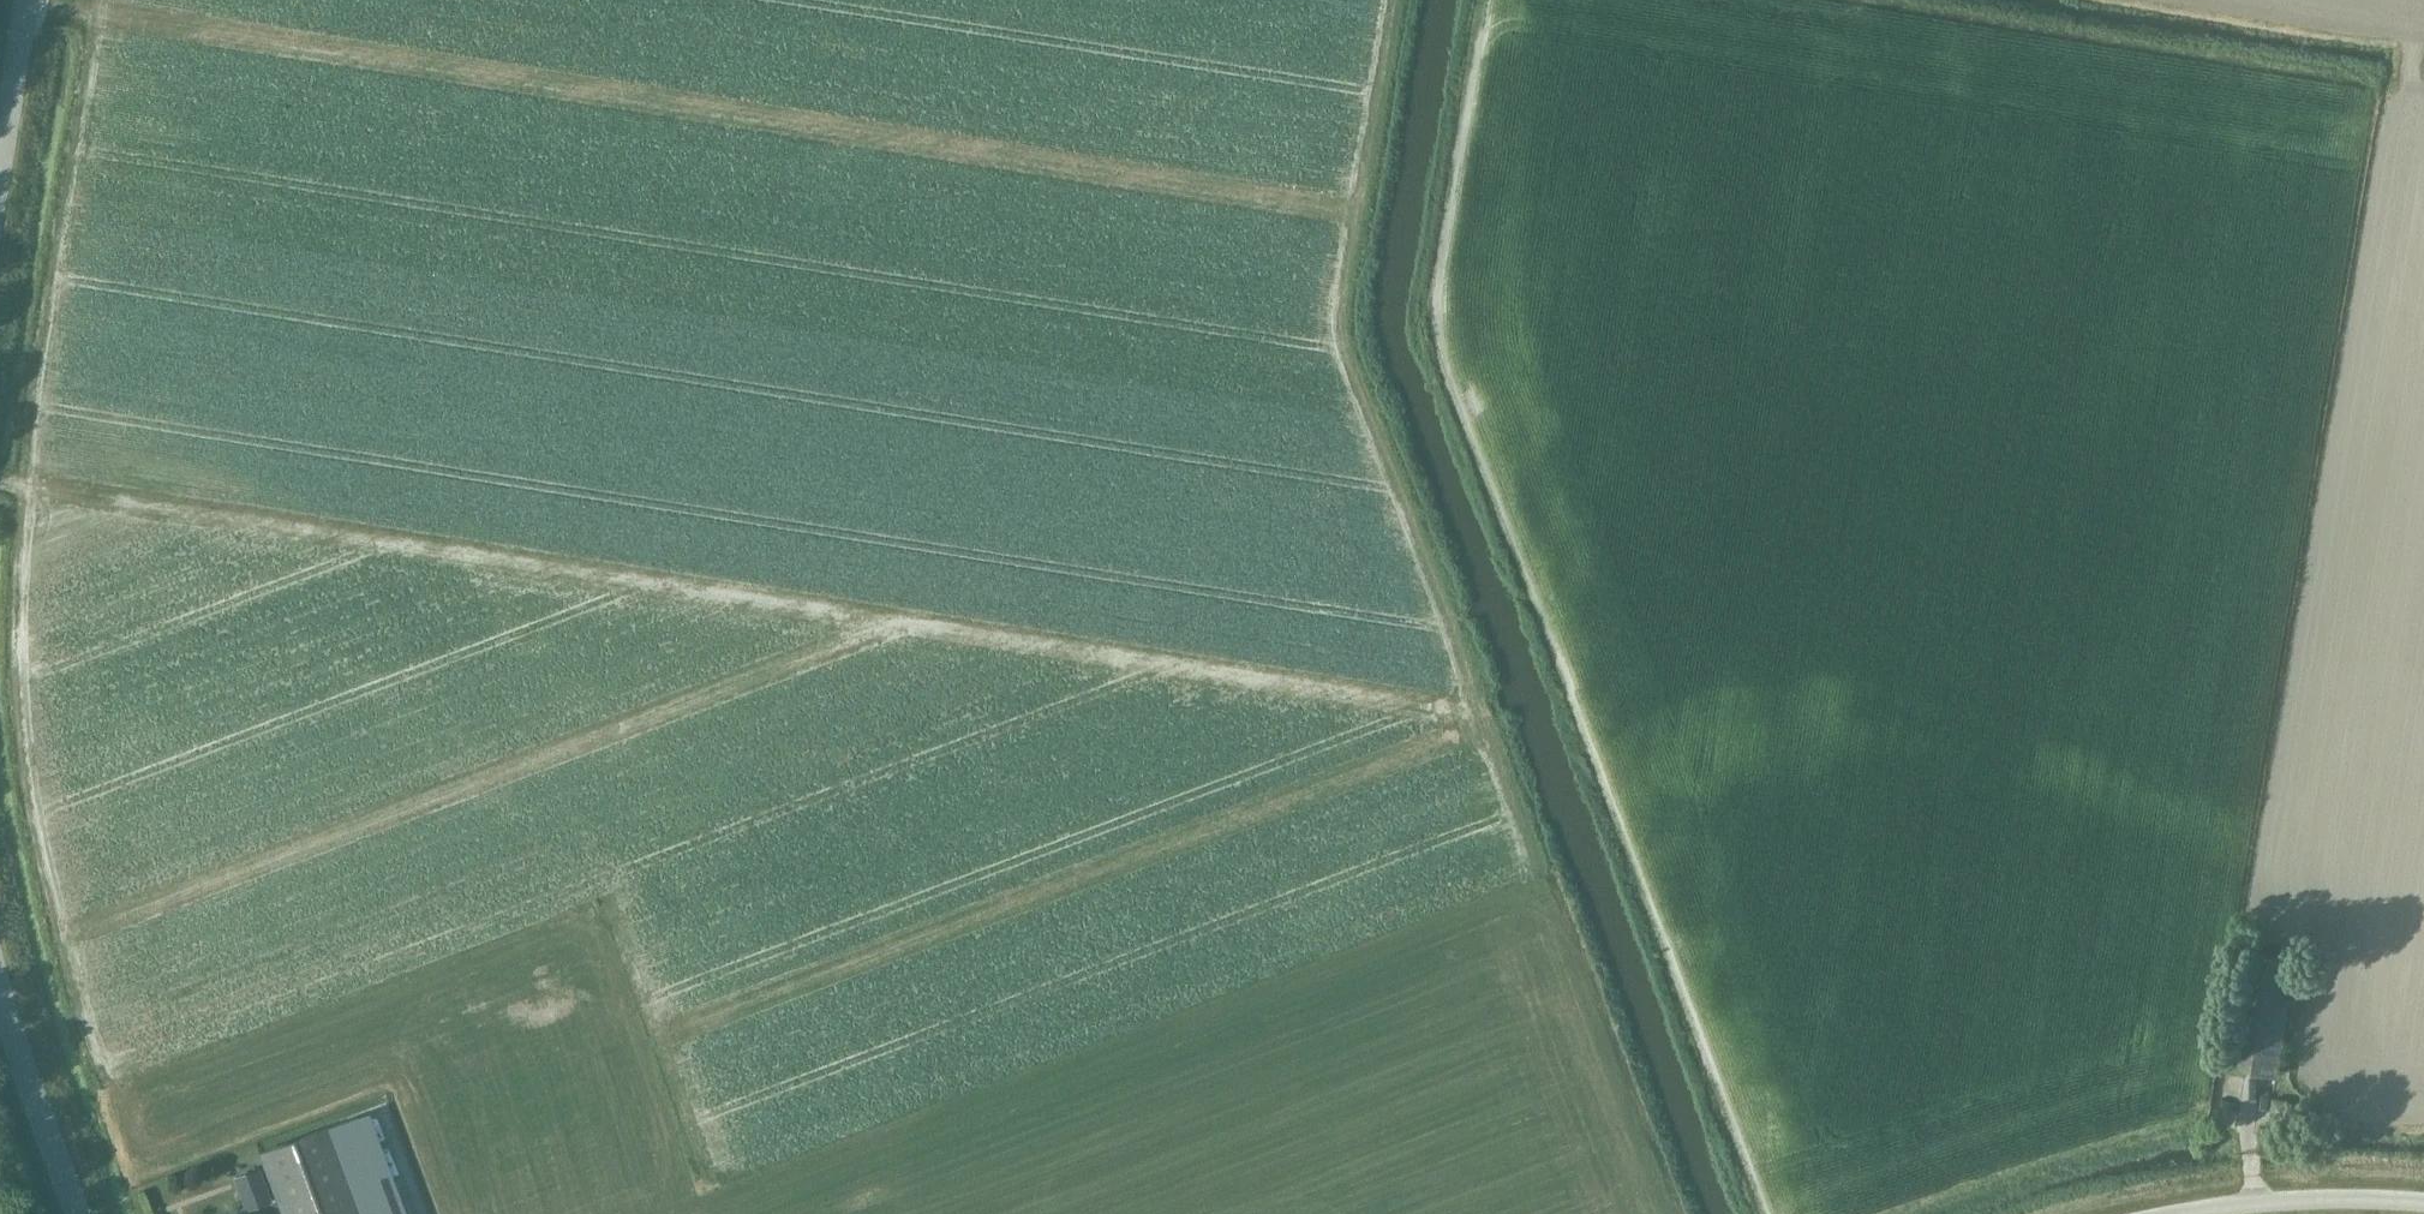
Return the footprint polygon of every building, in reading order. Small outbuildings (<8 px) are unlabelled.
[(2277,1076),(2296,961),(2245,953),(2226,1068),(2277,1076)] [(327,1127),(260,1153),(283,1213),(359,1213),(327,1127)]
